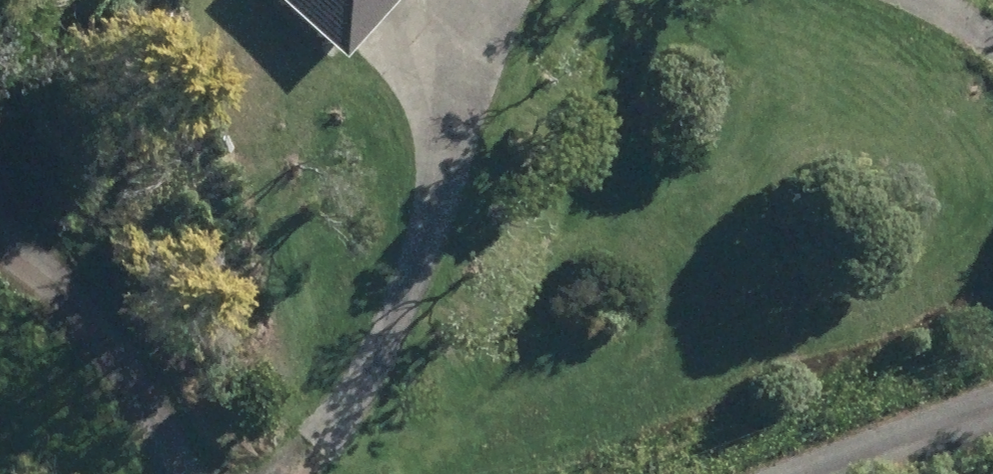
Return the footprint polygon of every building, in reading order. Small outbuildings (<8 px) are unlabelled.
[(343,48),(385,0),(289,0),(343,48)]
